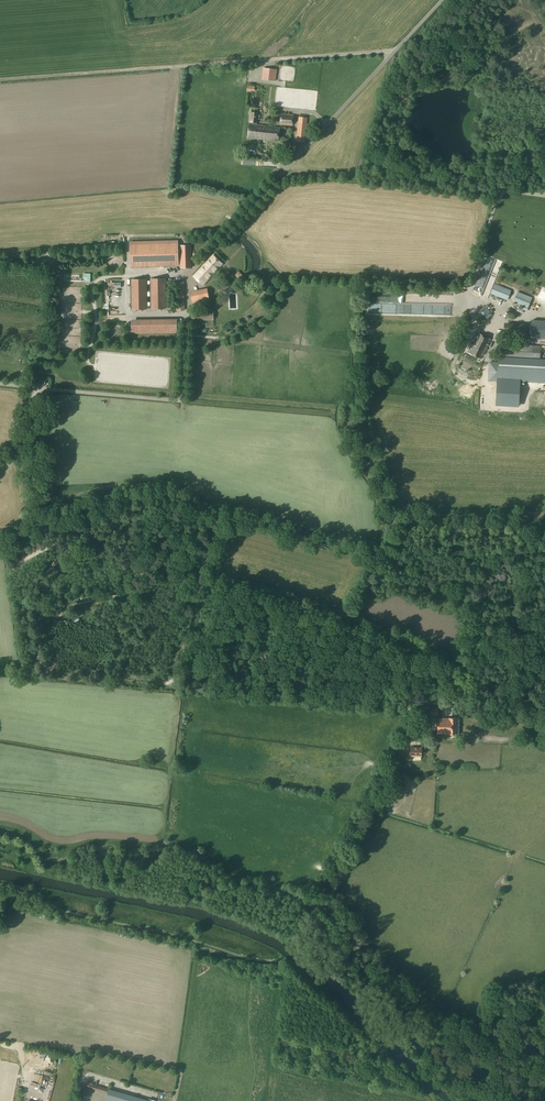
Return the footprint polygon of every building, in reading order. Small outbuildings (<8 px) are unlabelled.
[(275,80),(276,69),(263,67),(261,78),(275,80)] [(266,134),(266,126),(256,125),(256,122),(257,122),(258,113),(251,112),(248,137),(260,139),(260,133),(266,134)] [(293,126),(294,114),(281,113),(280,125),(293,126)] [(305,142),(307,121),(299,120),(296,141),(305,142)] [(260,133),(260,139),(278,141),(280,127),(266,126),(266,134),(260,133)] [(178,265),(178,251),(177,241),(131,242),(131,266),(178,265)] [(180,245),(181,267),(192,267),(191,245),(180,245)] [(203,284),(222,264),(213,255),(194,276),(203,284)] [(238,279),(240,277),(243,275),(239,271),(234,275),(238,279)] [(131,279),(132,309),(147,309),(146,278),(131,279)] [(152,309),(168,308),(168,305),(166,305),(166,278),(151,279),(152,309)] [(229,284),(227,280),(217,285),(220,290),(229,284)] [(185,310),(184,281),(169,282),(169,286),(176,286),(177,310),(185,310)] [(507,300),(511,290),(494,284),(490,293),(507,300)] [(207,289),(190,292),(192,303),(209,299),(207,289)] [(528,308),(532,297),(517,292),(513,302),(528,308)] [(483,322),(492,315),(485,306),(477,313),(483,322)] [(107,308),(107,314),(112,314),(112,320),(119,320),(119,314),(113,314),(113,308),(107,308)] [(516,312),(515,313),(510,308),(506,311),(514,319),(519,314),(516,312)] [(523,323),(530,322),(530,317),(534,317),(533,310),(526,310),(526,317),(523,318),(523,323)] [(213,311),(194,311),(191,311),(191,320),(214,320),(213,311)] [(177,319),(131,319),(131,333),(177,333),(177,319)] [(526,337),(526,324),(504,323),(503,336),(526,337)] [(481,359),(491,340),(478,333),(473,345),(472,344),(467,352),(481,359)] [(503,355),(503,357),(540,360),(540,357),(541,346),(533,345),(504,343),(503,352),(503,355)] [(468,369),(472,359),(463,355),(459,366),(468,369)] [(540,360),(503,357),(499,357),(498,363),(490,362),(489,380),(503,381),(503,380),(544,382),(544,360),(540,360)] [(457,374),(465,377),(468,372),(459,368),(457,374)] [(449,718),(438,718),(437,733),(448,734),(457,735),(457,718),(449,718)] [(421,756),(422,748),(411,747),(410,756),(421,756)] [(94,1085),(94,1083),(89,1080),(84,1084),(86,1090),(92,1090),(93,1089),(107,1093),(105,1100),(151,1100),(94,1085)]
